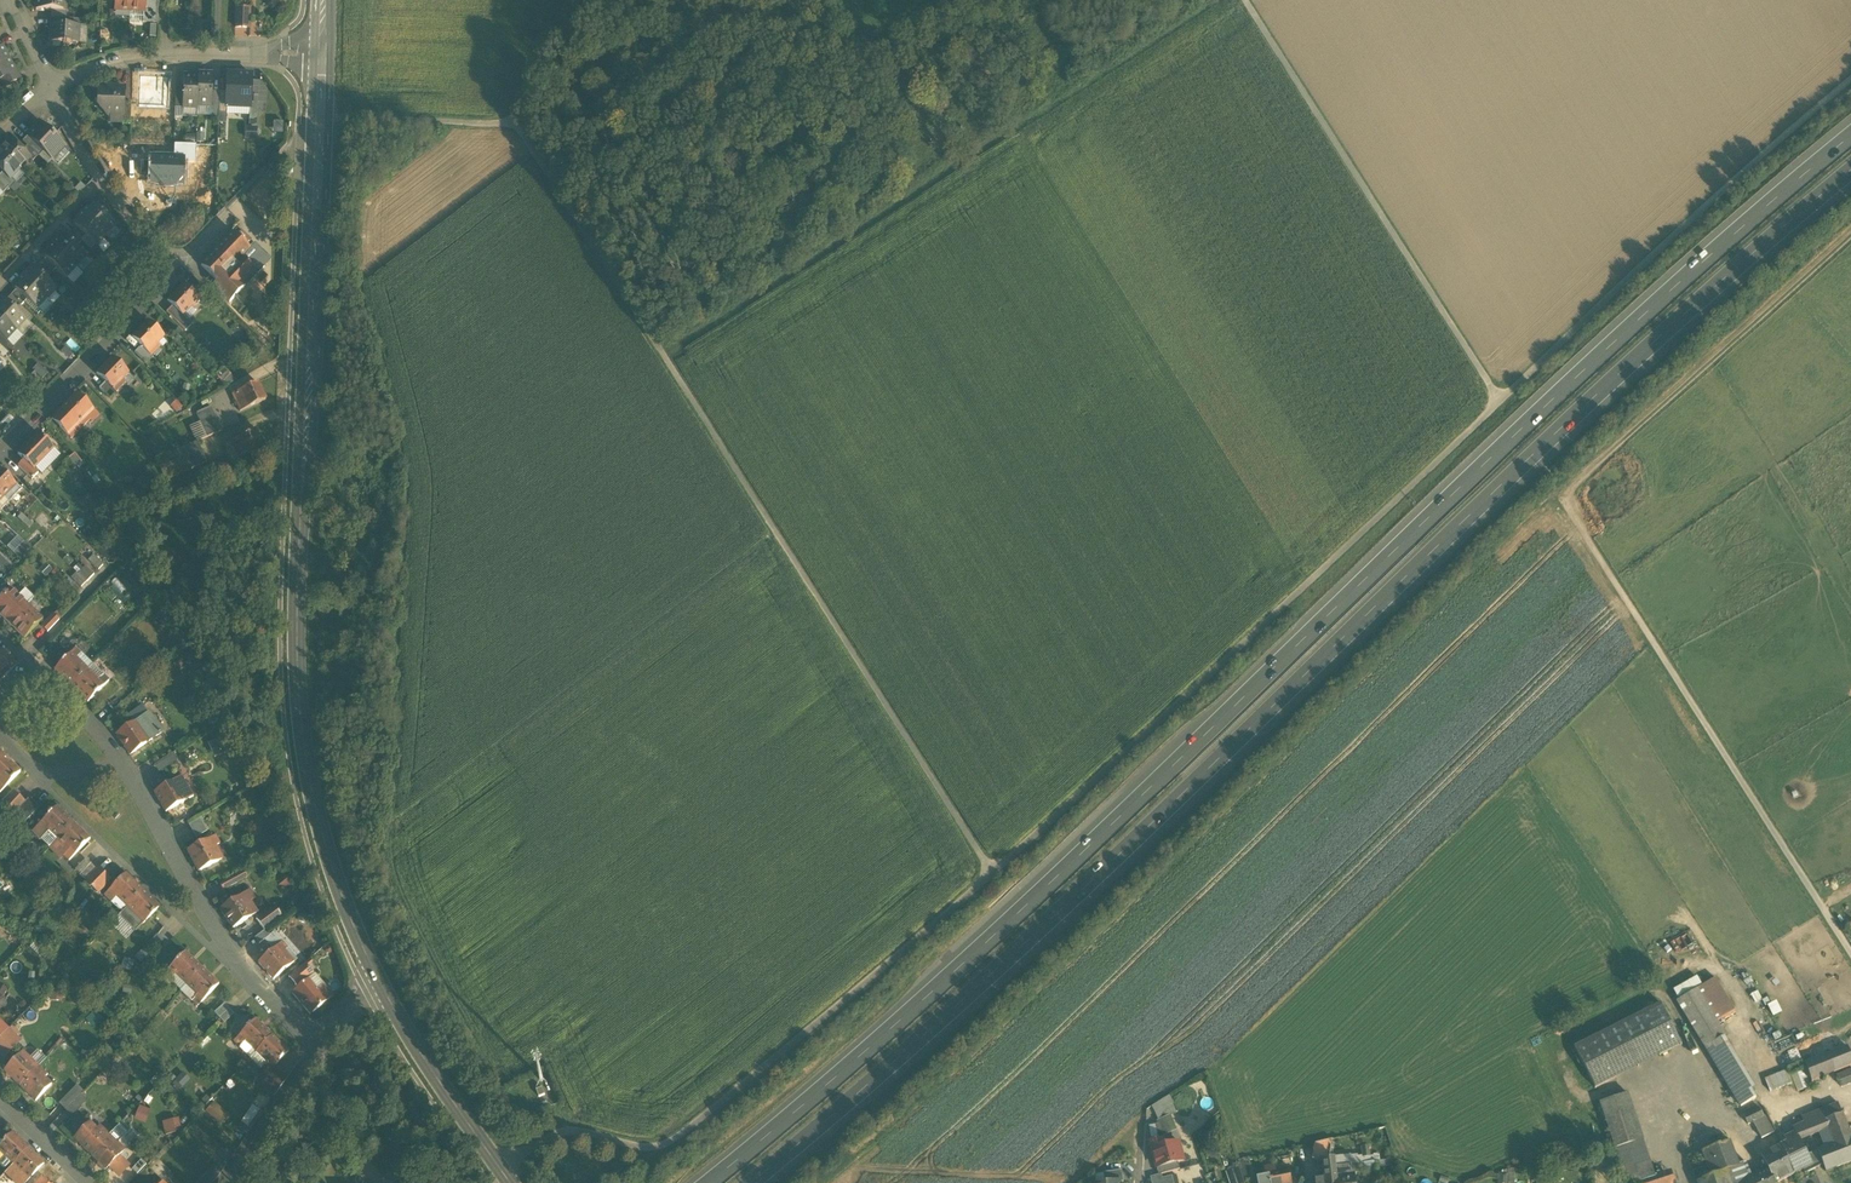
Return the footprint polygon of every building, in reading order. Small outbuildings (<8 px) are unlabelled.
[(66,0),(36,0),(36,11),(51,12),(66,12),(66,0)] [(130,12),(130,0),(116,0),(115,11),(130,12)] [(130,12),(144,12),(145,2),(145,0),(130,0),(130,12)] [(143,23),(156,24),(157,2),(145,2),(144,12),(143,23)] [(235,28),(249,28),(250,10),(235,10),(235,28)] [(73,20),(66,19),(51,19),(51,26),(73,27),(73,20)] [(50,43),(78,44),(78,27),(73,27),(51,26),(50,43)] [(9,60),(2,47),(1,48),(0,49),(0,65),(9,60)] [(9,60),(0,65),(0,81),(13,74),(16,73),(9,60)] [(13,74),(0,81),(4,88),(17,81),(13,74)] [(198,74),(198,77),(197,106),(211,107),(212,92),(213,75),(198,74)] [(251,75),(227,74),(227,93),(226,108),(250,109),(250,96),(251,75)] [(139,109),(166,110),(167,108),(168,77),(140,76),(139,109)] [(197,109),(197,106),(198,77),(183,76),(183,93),(182,108),(196,109),(197,109)] [(94,101),(110,118),(112,115),(122,116),(123,103),(123,89),(99,88),(98,98),(94,101)] [(218,107),(218,114),(226,115),(226,108),(227,93),(219,92),(218,107)] [(257,126),(258,97),(250,96),(250,109),(250,116),(249,125),(257,126)] [(121,124),(130,125),(131,103),(123,103),(122,116),(121,124)] [(211,117),(211,107),(197,106),(197,109),(196,109),(196,116),(211,117)] [(175,108),(167,108),(166,110),(166,123),(174,123),(174,121),(175,108)] [(196,116),(196,109),(182,108),(182,118),(196,119),(196,116)] [(226,123),(226,115),(218,114),(218,117),(218,123),(226,123)] [(44,151),(52,159),(63,147),(39,124),(28,136),(44,151)] [(257,128),(245,128),(245,140),(257,140),(257,128)] [(22,142),(27,146),(38,156),(39,157),(47,164),(52,159),(44,151),(28,136),(22,142)] [(11,140),(1,151),(20,169),(29,159),(30,158),(22,151),(11,140)] [(183,160),(183,163),(195,163),(196,146),(174,145),(174,159),(183,160)] [(33,162),(38,156),(27,146),(22,151),(30,158),(29,159),(33,162)] [(63,147),(52,159),(57,164),(69,152),(63,147)] [(20,169),(1,151),(0,151),(0,170),(3,172),(10,179),(20,169)] [(174,184),(182,184),(183,163),(183,160),(174,159),(152,159),(151,183),(162,183),(161,186),(174,186),(174,184)] [(0,175),(0,180),(8,188),(10,189),(15,184),(10,179),(3,172),(0,175)] [(8,188),(0,180),(0,191),(3,194),(8,188)] [(95,206),(106,216),(111,211),(100,201),(95,206)] [(92,203),(85,210),(87,213),(94,205),(92,203)] [(85,210),(82,213),(107,236),(115,227),(116,226),(106,216),(95,206),(94,205),(87,213),(85,210)] [(96,247),(107,236),(82,213),(79,216),(81,219),(74,226),(75,227),(86,237),(96,247)] [(72,224),(74,226),(81,219),(79,216),(72,224)] [(75,227),(70,232),(65,237),(76,247),(81,242),(86,237),(75,227)] [(115,227),(107,236),(113,242),(121,233),(115,227)] [(237,236),(246,245),(251,240),(241,231),(237,236)] [(201,266),(217,281),(218,282),(235,264),(244,255),(250,249),(246,245),(237,236),(233,233),(201,266)] [(62,234),(55,242),(57,244),(65,237),(62,234)] [(55,242),(52,245),(76,268),(83,274),(93,263),(87,257),(76,247),(65,237),(57,244),(55,242)] [(270,260),(254,244),(250,249),(244,255),(249,260),(255,254),(266,265),(270,260)] [(67,278),(76,268),(52,245),(49,248),(51,250),(45,258),(56,268),(67,278)] [(42,255),(45,258),(51,250),(49,248),(42,255)] [(255,254),(249,260),(244,255),(235,264),(249,277),(248,277),(251,280),(266,265),(255,254)] [(45,258),(40,264),(51,274),(56,268),(45,258)] [(46,279),(51,274),(40,264),(35,269),(46,279)] [(249,277),(235,264),(218,282),(217,281),(212,286),(229,303),(245,287),(242,284),(248,277),(249,277)] [(32,266),(25,273),(27,276),(34,268),(32,266)] [(25,273),(22,276),(47,299),(57,289),(46,279),(35,269),(34,268),(27,276),(25,273)] [(26,300),(27,300),(40,313),(43,316),(53,305),(47,299),(22,276),(19,279),(22,282),(15,289),(16,290),(26,300)] [(242,284),(245,287),(251,280),(248,277),(242,284)] [(12,287),(15,289),(22,282),(19,279),(12,287)] [(172,307),(186,321),(187,320),(195,312),(192,308),(199,301),(183,285),(167,301),(172,307)] [(16,290),(11,296),(21,306),(26,300),(16,290)] [(16,311),(21,306),(11,296),(5,301),(16,311)] [(17,331),(26,321),(16,311),(5,301),(5,300),(0,305),(0,315),(17,331)] [(38,316),(40,313),(27,300),(24,303),(38,316)] [(207,308),(199,301),(183,317),(192,325),(207,308)] [(166,313),(185,332),(192,325),(187,320),(186,321),(172,307),(166,313)] [(17,331),(0,315),(0,336),(6,342),(17,331)] [(141,347),(151,357),(160,348),(157,345),(163,338),(147,322),(131,338),(141,347)] [(135,354),(145,364),(151,357),(141,347),(135,354)] [(116,393),(125,384),(120,379),(126,372),(111,358),(96,374),(105,383),(116,393)] [(42,379),(48,372),(38,363),(32,370),(42,379)] [(231,375),(224,367),(215,375),(222,382),(231,375)] [(133,379),(126,372),(120,379),(125,384),(127,386),(133,379)] [(99,389),(109,400),(116,393),(105,383),(99,389)] [(231,395),(239,412),(265,400),(257,383),(231,395)] [(69,418),(81,429),(89,421),(86,418),(93,411),(76,395),(61,410),(69,418)] [(182,408),(176,401),(170,407),(176,413),(182,408)] [(200,423),(207,438),(221,431),(210,407),(196,414),(200,423)] [(51,420),(59,428),(69,418),(61,410),(51,420)] [(99,417),(93,411),(86,418),(89,421),(92,424),(99,417)] [(59,428),(71,439),(81,429),(69,418),(59,428)] [(190,427),(197,443),(207,438),(200,423),(190,427)] [(230,441),(236,458),(262,449),(256,432),(230,441)] [(24,461),(33,470),(34,470),(53,449),(38,434),(18,455),(24,461)] [(178,475),(206,463),(197,443),(169,455),(178,475)] [(60,456),(53,449),(34,470),(38,474),(40,476),(60,456)] [(74,454),(70,458),(77,467),(81,463),(74,454)] [(69,473),(77,467),(70,458),(62,464),(69,473)] [(18,467),(32,480),(38,474),(34,470),(33,470),(24,461),(18,467)] [(3,497),(16,485),(0,469),(0,501),(3,497)] [(21,490),(16,485),(3,497),(8,503),(21,490)] [(32,525),(21,515),(17,519),(28,529),(32,525)] [(7,548),(13,553),(24,541),(18,536),(7,548)] [(24,541),(13,553),(20,561),(32,549),(24,541)] [(115,553),(104,543),(97,551),(107,561),(115,553)] [(88,561),(98,570),(103,565),(93,556),(88,561)] [(4,573),(11,567),(0,557),(0,569),(4,573)] [(52,571),(45,565),(39,571),(45,578),(52,571)] [(86,582),(91,577),(83,570),(79,565),(74,571),(78,575),(86,582)] [(87,566),(83,570),(91,577),(94,574),(87,566)] [(81,588),(86,582),(78,575),(73,580),(81,588)] [(8,624),(27,605),(32,600),(34,598),(25,589),(18,596),(11,589),(0,601),(0,616),(8,624)] [(153,601),(146,593),(138,599),(139,600),(145,608),(153,601)] [(32,600),(27,605),(35,613),(40,608),(32,600)] [(138,613),(145,608),(139,600),(132,605),(138,613)] [(35,613),(27,605),(8,624),(24,639),(42,620),(35,613)] [(41,627),(47,633),(59,620),(53,615),(41,627)] [(54,670),(71,687),(87,670),(77,660),(82,655),(75,649),(54,670)] [(16,665),(0,650),(0,681),(16,665)] [(77,660),(87,670),(92,665),(82,655),(77,660)] [(103,675),(92,665),(87,670),(98,680),(103,675)] [(98,680),(87,670),(71,687),(87,703),(109,681),(103,675),(98,680)] [(142,718),(148,714),(142,705),(127,716),(134,724),(142,718)] [(148,714),(142,718),(156,738),(161,733),(148,714)] [(130,756),(156,738),(142,718),(134,724),(116,737),(130,756)] [(226,752),(220,738),(208,744),(214,758),(226,752)] [(166,758),(169,763),(175,759),(172,754),(166,758)] [(3,756),(0,759),(0,793),(20,772),(3,756)] [(159,773),(171,765),(169,763),(166,758),(154,766),(159,773)] [(153,792),(166,813),(193,796),(180,776),(153,792)] [(15,813),(24,803),(13,792),(0,806),(0,810),(9,819),(15,813)] [(29,799),(24,803),(15,813),(21,819),(25,823),(28,819),(39,808),(29,799)] [(32,832),(49,848),(73,824),(56,807),(40,824),(32,832)] [(208,830),(201,817),(188,825),(196,838),(208,830)] [(90,840),(73,824),(49,848),(60,859),(63,856),(69,862),(90,840)] [(188,851),(198,872),(219,862),(212,849),(216,847),(220,845),(215,837),(188,851)] [(223,859),(216,847),(212,849),(219,862),(223,859)] [(74,871),(80,876),(91,865),(85,860),(74,871)] [(96,870),(91,865),(80,876),(85,881),(96,870)] [(85,881),(98,893),(110,880),(98,868),(96,870),(85,881)] [(243,872),(232,878),(235,884),(247,878),(243,872)] [(293,876),(281,873),(278,886),(291,889),(293,876)] [(116,897),(126,908),(142,891),(126,875),(105,896),(111,902),(116,897)] [(220,884),(223,890),(235,884),(232,878),(220,884)] [(250,890),(244,894),(250,903),(255,899),(250,890)] [(142,891),(126,908),(143,923),(159,907),(142,891)] [(220,909),(232,929),(257,913),(250,903),(244,894),(220,909)] [(134,932),(143,923),(126,908),(121,913),(118,916),(134,932)] [(256,919),(264,931),(265,930),(282,918),(277,912),(274,915),(269,909),(256,919)] [(308,917),(300,914),(297,921),(305,925),(308,917)] [(279,928),(270,936),(265,939),(273,949),(283,941),(287,937),(279,928)] [(270,936),(265,930),(264,931),(254,938),(259,944),(265,939),(270,936)] [(258,962),(273,980),(290,965),(281,954),(284,951),(288,948),(283,941),(273,949),(258,962)] [(281,954),(290,965),(294,962),(284,951),(281,954)] [(175,975),(186,985),(202,969),(185,952),(164,974),(170,980),(175,975)] [(288,977),(297,988),(308,979),(309,980),(314,975),(304,964),(288,977)] [(219,985),(202,969),(186,985),(196,996),(191,1001),(198,1007),(219,985)] [(317,990),(323,985),(314,975),(309,980),(317,990)] [(1673,991),(1679,1001),(1696,990),(1702,986),(1697,977),(1673,991)] [(323,985),(317,990),(309,980),(308,979),(297,988),(291,993),(310,1016),(327,1001),(332,997),(323,985)] [(1702,986),(1696,990),(1716,1023),(1734,1011),(1715,979),(1702,986)] [(1725,1037),(1716,1023),(1696,990),(1679,1001),(1677,1001),(1705,1049),(1725,1037)] [(214,1013),(219,1018),(229,1009),(224,1004),(214,1013)] [(1661,1004),(1639,1015),(1660,1056),(1681,1045),(1661,1004)] [(234,1014),(229,1009),(219,1018),(220,1020),(224,1023),(234,1014)] [(1595,1089),(1660,1056),(1639,1015),(1574,1048),(1595,1089)] [(245,1043),(255,1053),(271,1036),(255,1020),(234,1042),(240,1048),(245,1043)] [(8,1030),(5,1032),(0,1038),(0,1053),(5,1057),(16,1045),(16,1038),(8,1030)] [(288,1052),(271,1036),(255,1053),(266,1063),(261,1068),(267,1074),(274,1067),(288,1052)] [(1754,1087),(1725,1037),(1705,1049),(1741,1107),(1756,1098),(1751,1089),(1754,1087)] [(1812,1082),(1850,1066),(1850,1056),(1847,1047),(1805,1064),(1812,1082)] [(1798,1052),(1792,1054),(1794,1062),(1801,1060),(1798,1052)] [(4,1071),(20,1086),(38,1067),(30,1058),(27,1061),(20,1055),(4,1071)] [(47,1075),(38,1067),(20,1086),(36,1101),(51,1085),(44,1078),(47,1075)] [(260,1081),(275,1095),(286,1079),(274,1067),(267,1074),(260,1081)] [(1790,1072),(1798,1091),(1810,1086),(1802,1067),(1790,1072)] [(1841,1087),(1850,1084),(1850,1070),(1836,1076),(1841,1087)] [(1763,1081),(1768,1093),(1792,1084),(1787,1071),(1763,1081)] [(181,1087),(189,1079),(183,1072),(174,1080),(181,1087)] [(59,1106),(64,1111),(83,1092),(77,1087),(59,1106)] [(88,1097),(83,1092),(64,1111),(69,1117),(88,1097)] [(1643,1139),(1628,1094),(1600,1103),(1615,1149),(1624,1179),(1631,1177),(1633,1182),(1674,1182),(1670,1172),(1656,1177),(1643,1139)] [(1833,1144),(1850,1137),(1838,1103),(1802,1118),(1804,1124),(1809,1136),(1818,1133),(1820,1137),(1829,1133),(1833,1144)] [(145,1123),(150,1109),(139,1105),(133,1118),(145,1123)] [(1748,1125),(1753,1123),(1763,1117),(1759,1108),(1744,1116),(1748,1125)] [(1765,1116),(1763,1117),(1753,1123),(1762,1139),(1773,1133),(1765,1116)] [(230,1136),(238,1141),(250,1123),(242,1118),(230,1136)] [(179,1132),(178,1119),(163,1120),(164,1134),(179,1132)] [(74,1139),(89,1155),(108,1135),(100,1126),(97,1129),(90,1123),(74,1139)] [(1799,1140),(1809,1136),(1804,1124),(1795,1128),(1793,1129),(1795,1133),(1796,1133),(1799,1140)] [(109,1135),(108,1135),(89,1155),(105,1170),(108,1167),(118,1156),(124,1150),(117,1143),(126,1134),(118,1126),(109,1135)] [(1781,1146),(1795,1174),(1803,1170),(1804,1174),(1820,1167),(1813,1153),(1807,1156),(1799,1140),(1796,1133),(1795,1133),(1784,1139),(1786,1143),(1781,1146)] [(1829,1133),(1820,1137),(1824,1148),(1833,1144),(1829,1133)] [(9,1169),(28,1149),(12,1134),(0,1147),(0,1154),(3,1157),(0,1160),(9,1169)] [(1702,1152),(1711,1176),(1739,1166),(1739,1164),(1730,1143),(1731,1143),(1730,1141),(1726,1143),(1724,1137),(1718,1139),(1721,1145),(1702,1152)] [(1833,1144),(1824,1148),(1817,1151),(1826,1172),(1850,1162),(1850,1137),(1833,1144)] [(1150,1142),(1152,1149),(1166,1146),(1164,1138),(1150,1142)] [(1312,1160),(1323,1162),(1323,1161),(1329,1160),(1333,1139),(1315,1144),(1312,1160)] [(1179,1142),(1166,1146),(1152,1149),(1157,1168),(1178,1162),(1184,1161),(1179,1142)] [(1351,1157),(1352,1165),(1364,1163),(1374,1162),(1373,1156),(1371,1156),(1369,1145),(1362,1147),(1363,1155),(1362,1156),(1351,1157)] [(1795,1174),(1781,1146),(1761,1156),(1768,1170),(1763,1173),(1768,1182),(1777,1182),(1795,1174)] [(44,1164),(28,1149),(9,1169),(18,1177),(21,1174),(28,1181),(44,1164)] [(137,1162),(138,1163),(141,1160),(146,1165),(150,1161),(143,1155),(137,1162)] [(1336,1160),(1336,1166),(1351,1165),(1352,1165),(1351,1157),(1351,1155),(1335,1157),(1336,1160)] [(108,1167),(119,1177),(128,1168),(128,1165),(118,1156),(108,1167)] [(1241,1166),(1246,1181),(1255,1178),(1248,1158),(1239,1160),(1241,1166)] [(1396,1159),(1375,1162),(1376,1168),(1397,1165),(1396,1159)] [(131,1170),(137,1175),(146,1165),(141,1160),(138,1163),(131,1170)] [(1338,1178),(1336,1166),(1336,1160),(1329,1160),(1323,1161),(1323,1162),(1326,1162),(1328,1179),(1326,1179),(1325,1179),(1313,1180),(1313,1182),(1338,1182),(1338,1178)] [(1157,1168),(1159,1175),(1161,1174),(1161,1175),(1180,1170),(1178,1162),(1157,1168)] [(1377,1172),(1376,1168),(1375,1162),(1374,1162),(1364,1163),(1365,1172),(1365,1173),(1377,1172)] [(1726,1171),(1731,1182),(1741,1182),(1752,1178),(1745,1162),(1739,1164),(1739,1166),(1726,1171)] [(1351,1165),(1352,1173),(1365,1172),(1364,1163),(1352,1165),(1351,1165)] [(214,1181),(217,1177),(221,1172),(223,1170),(215,1164),(205,1176),(198,1182),(212,1182),(214,1181)] [(1336,1166),(1338,1178),(1349,1177),(1353,1176),(1352,1173),(1351,1165),(1336,1166)] [(1241,1166),(1226,1171),(1230,1182),(1247,1182),(1246,1181),(1241,1166)] [(1266,1176),(1269,1175),(1268,1172),(1276,1170),(1275,1166),(1267,1167),(1264,1168),(1266,1176)] [(1276,1170),(1268,1172),(1269,1175),(1271,1182),(1291,1182),(1288,1168),(1276,1170)] [(1105,1182),(1113,1182),(1121,1182),(1124,1182),(1122,1171),(1103,1173),(1104,1174),(1105,1182)] [(1726,1171),(1697,1182),(1731,1182),(1726,1171)] [(1752,1178),(1741,1182),(1768,1182),(1763,1173),(1752,1178)] [(1104,1174),(1095,1175),(1096,1182),(1105,1182),(1104,1174)] [(1152,1182),(1167,1182),(1173,1181),(1172,1176),(1163,1179),(1161,1175),(1161,1174),(1159,1175),(1151,1177),(1152,1182)] [(1508,1174),(1499,1174),(1499,1182),(1507,1182),(1508,1174)] [(1191,1178),(1193,1182),(1204,1182),(1205,1182),(1203,1175),(1191,1178)]
